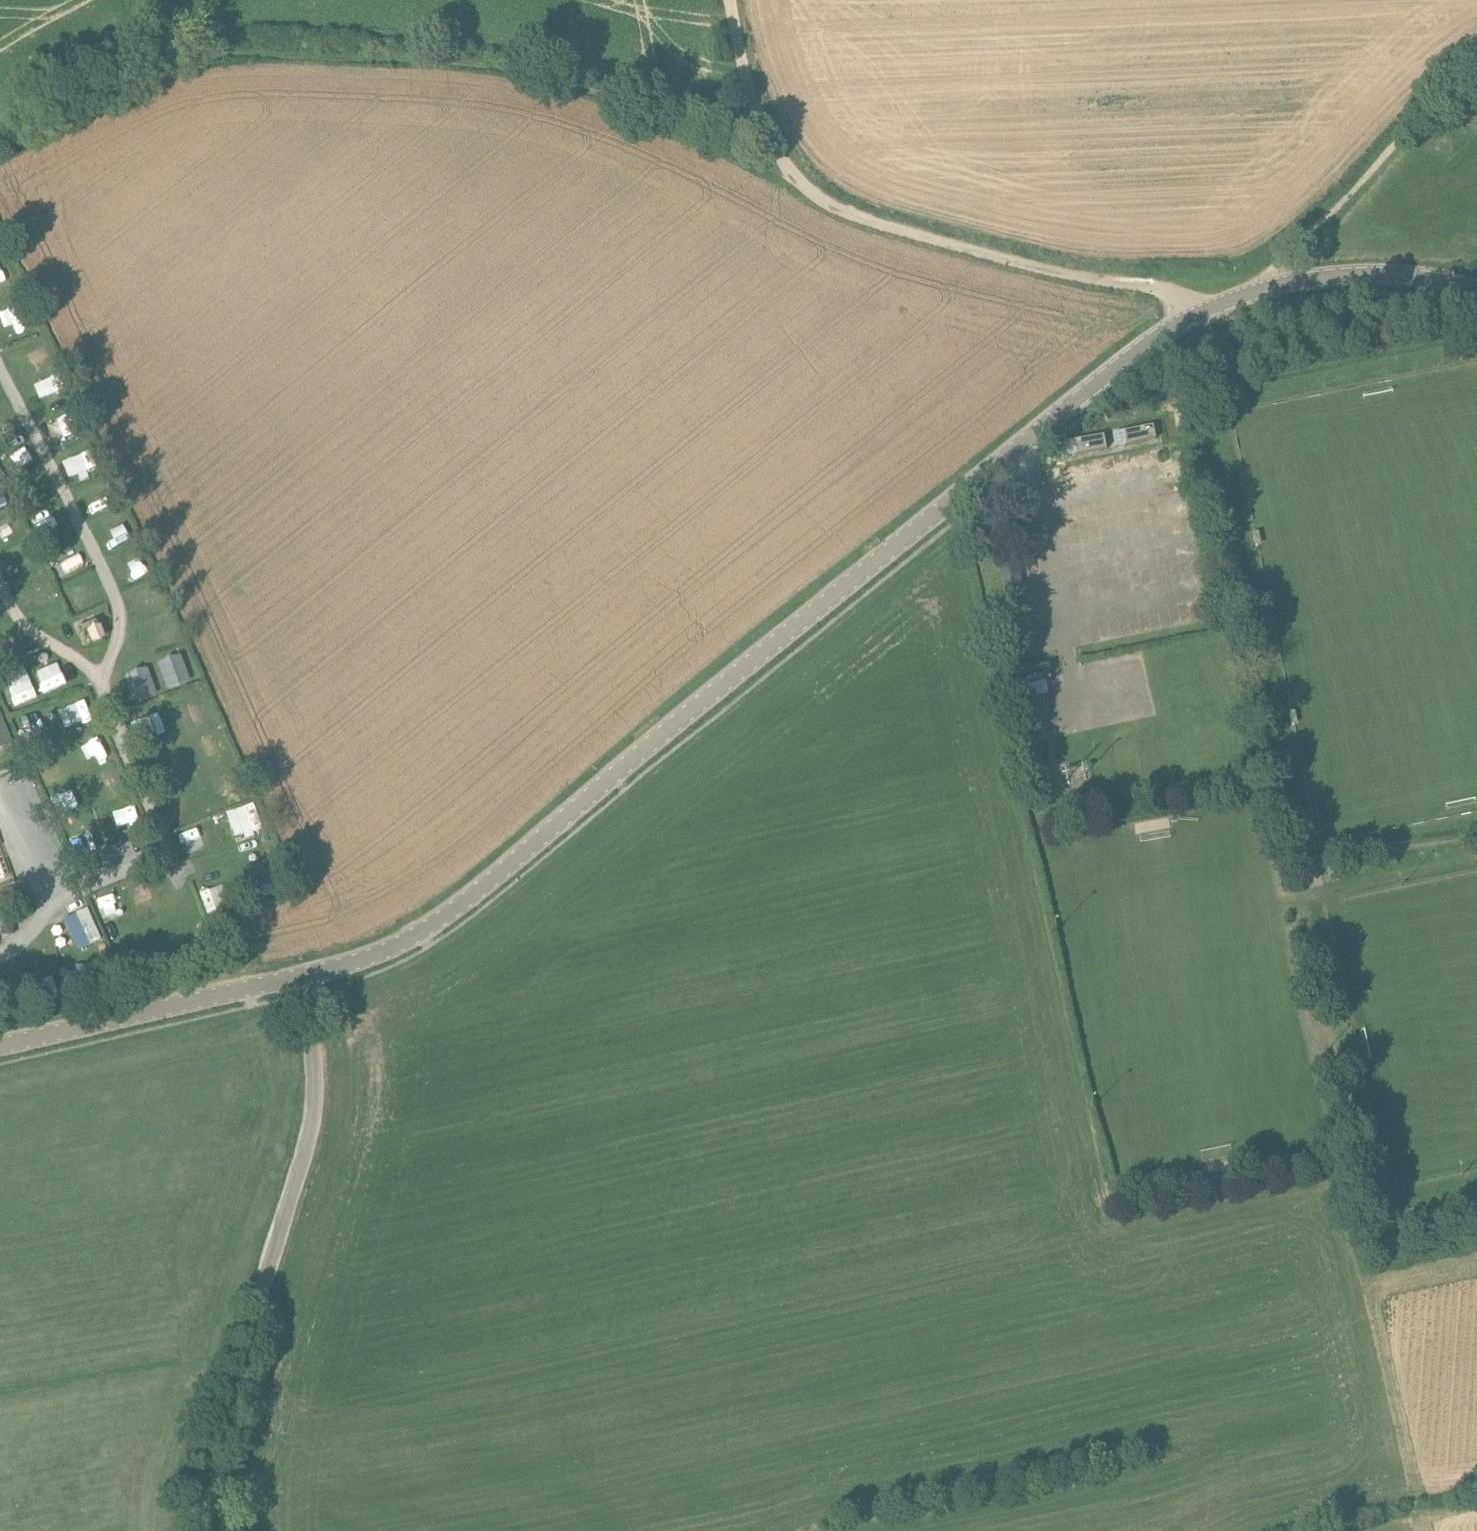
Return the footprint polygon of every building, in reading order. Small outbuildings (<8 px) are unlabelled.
[(36,350),(43,364),(56,358),(48,343),(36,350)] [(1156,439),(1154,425),(1124,431),(1126,444),(1156,439)] [(1107,449),(1104,435),(1074,441),(1077,455),(1107,449)] [(61,565),(66,577),(81,571),(77,559),(61,565)] [(79,621),(92,651),(109,643),(96,614),(79,621)] [(161,665),(172,692),(195,683),(184,656),(161,665)] [(52,693),(69,686),(62,669),(45,675),(52,693)] [(139,706),(161,697),(150,669),(127,679),(139,706)] [(20,706),(40,699),(29,670),(9,677),(20,706)] [(79,718),(94,711),(88,697),(73,703),(79,718)] [(164,719),(139,730),(146,747),(172,736),(164,719)] [(241,841),(252,835),(239,812),(229,818),(241,841)] [(99,905),(107,926),(124,920),(116,899),(99,905)] [(96,919),(72,927),(80,950),(103,942),(96,919)] [(56,974),(30,975),(32,1008),(58,1007),(56,974)]
